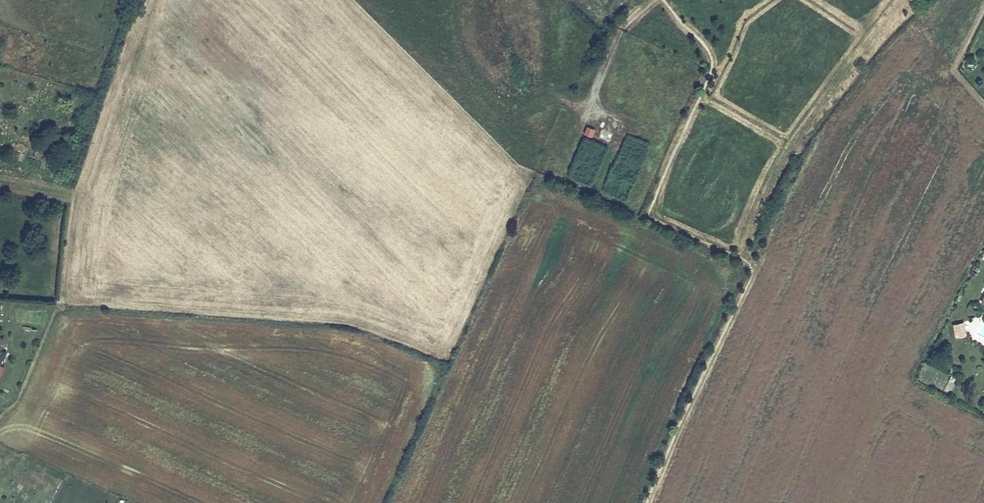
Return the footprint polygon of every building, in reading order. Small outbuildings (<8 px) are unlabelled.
[(584,133),(592,136),(596,127),(587,124),(584,133)]
